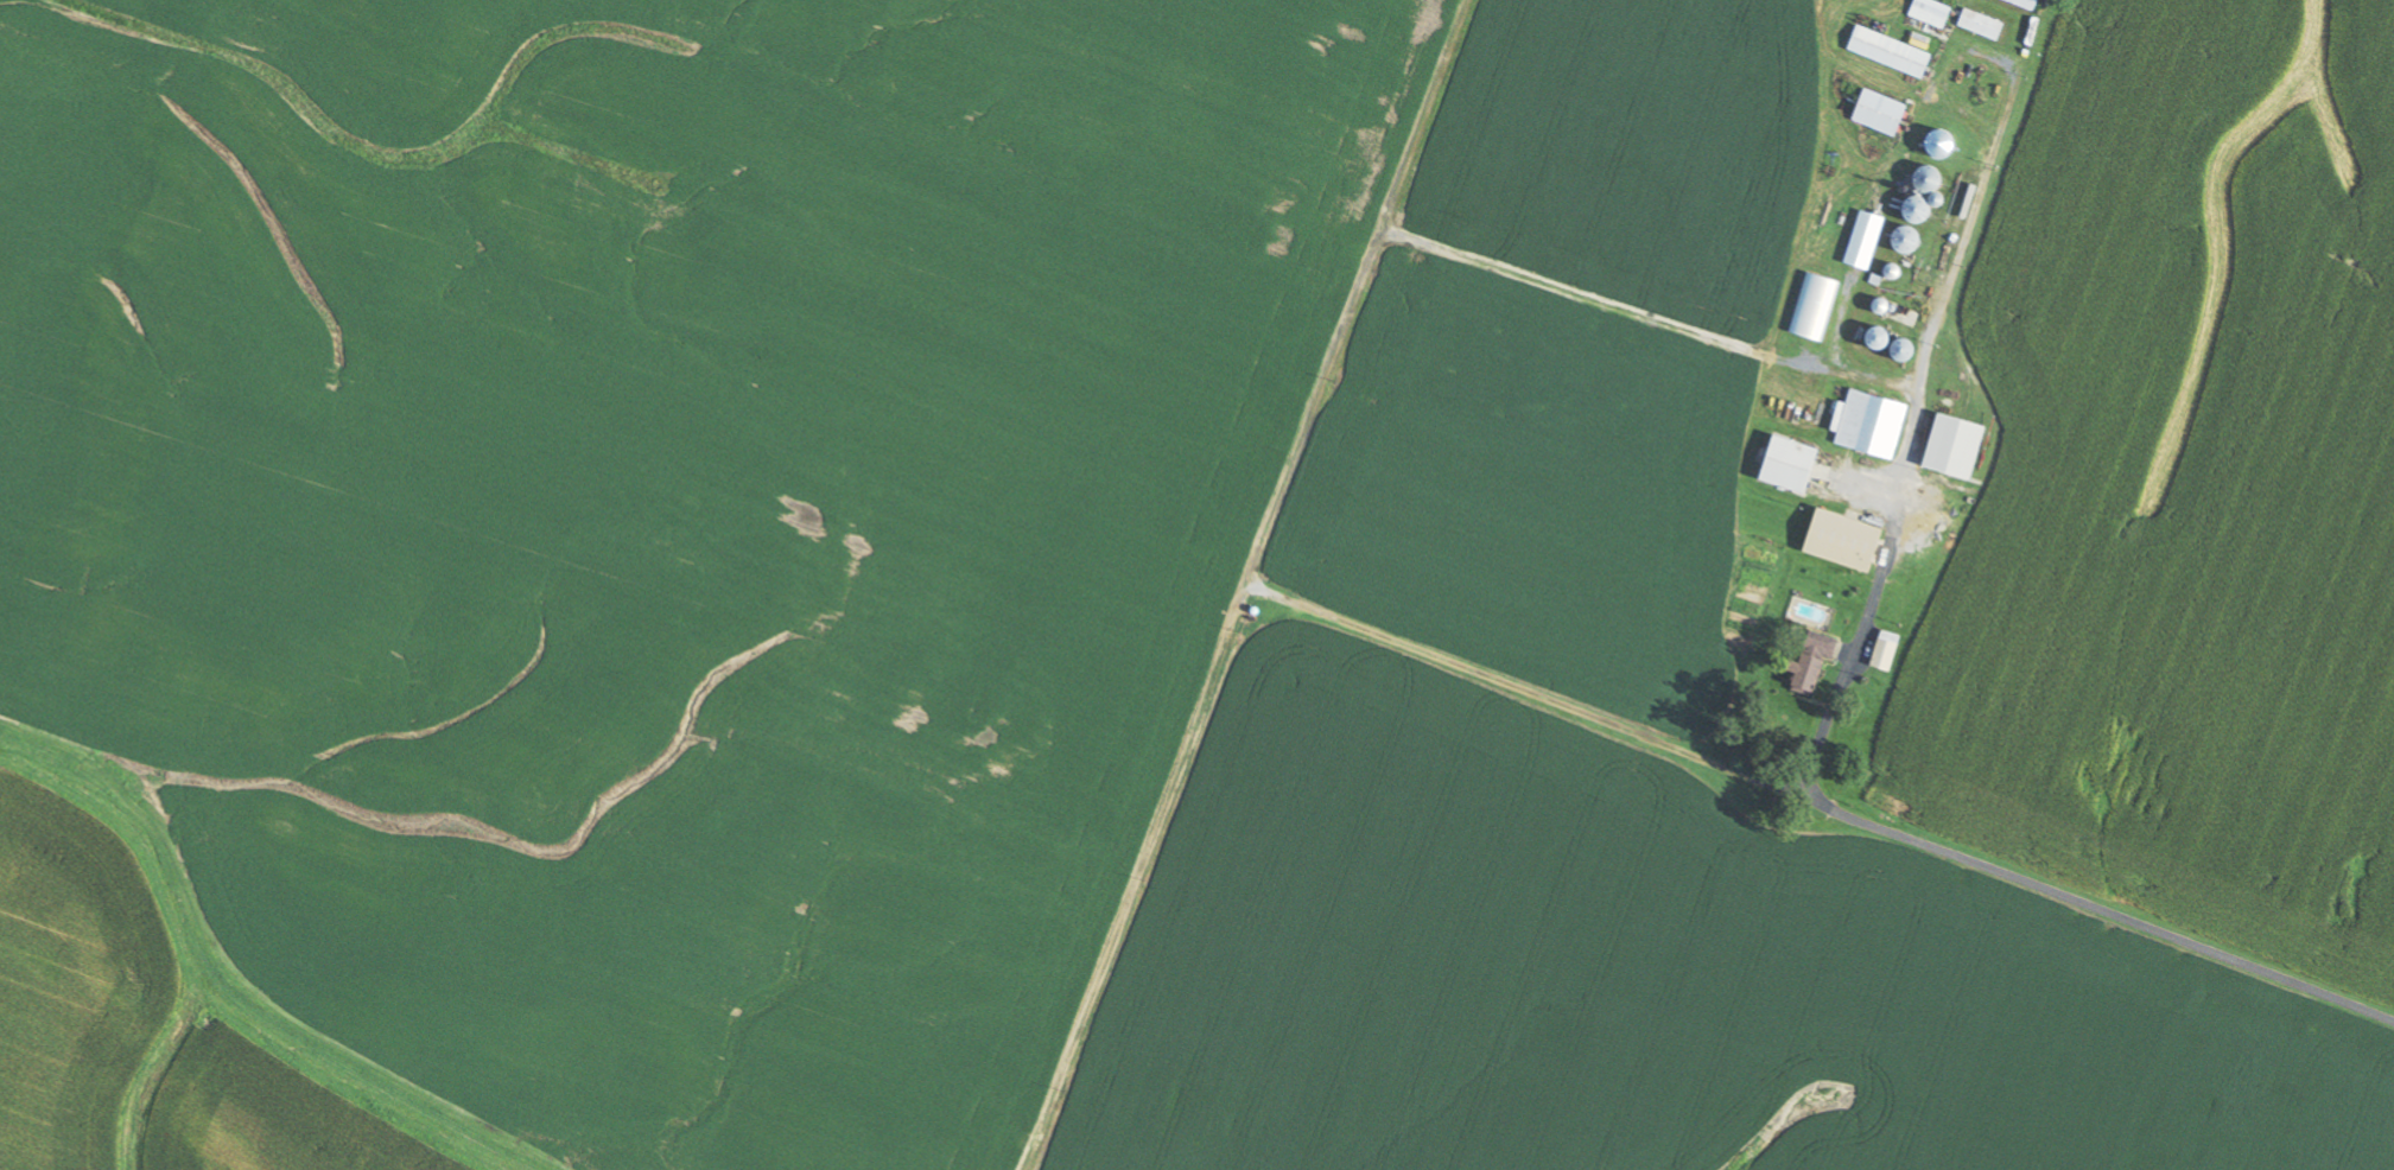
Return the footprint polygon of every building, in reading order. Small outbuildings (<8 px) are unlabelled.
[(1942,29),(1949,6),(1928,0),(1912,0),(1907,18),(1942,29)] [(2031,12),(2036,0),(1998,0),(2031,12)] [(1955,25),(1993,42),(2001,24),(1964,7),(1955,25)] [(1929,53),(1854,25),(1844,51),(1919,79),(1929,53)] [(1848,119),(1890,137),(1903,106),(1861,88),(1848,119)] [(1890,461),(1904,405),(1846,390),(1832,446),(1890,461)] [(1981,425),(1931,413),(1918,469),(1968,481),(1981,425)] [(1753,481),(1799,494),(1812,448),(1766,436),(1753,481)] [(1796,551),(1864,574),(1879,529),(1811,507),(1796,551)] [(1817,659),(1828,662),(1834,639),(1798,630),(1784,689),(1808,694),(1817,659)] [(1865,667),(1885,673),(1896,635),(1876,630),(1865,667)]
